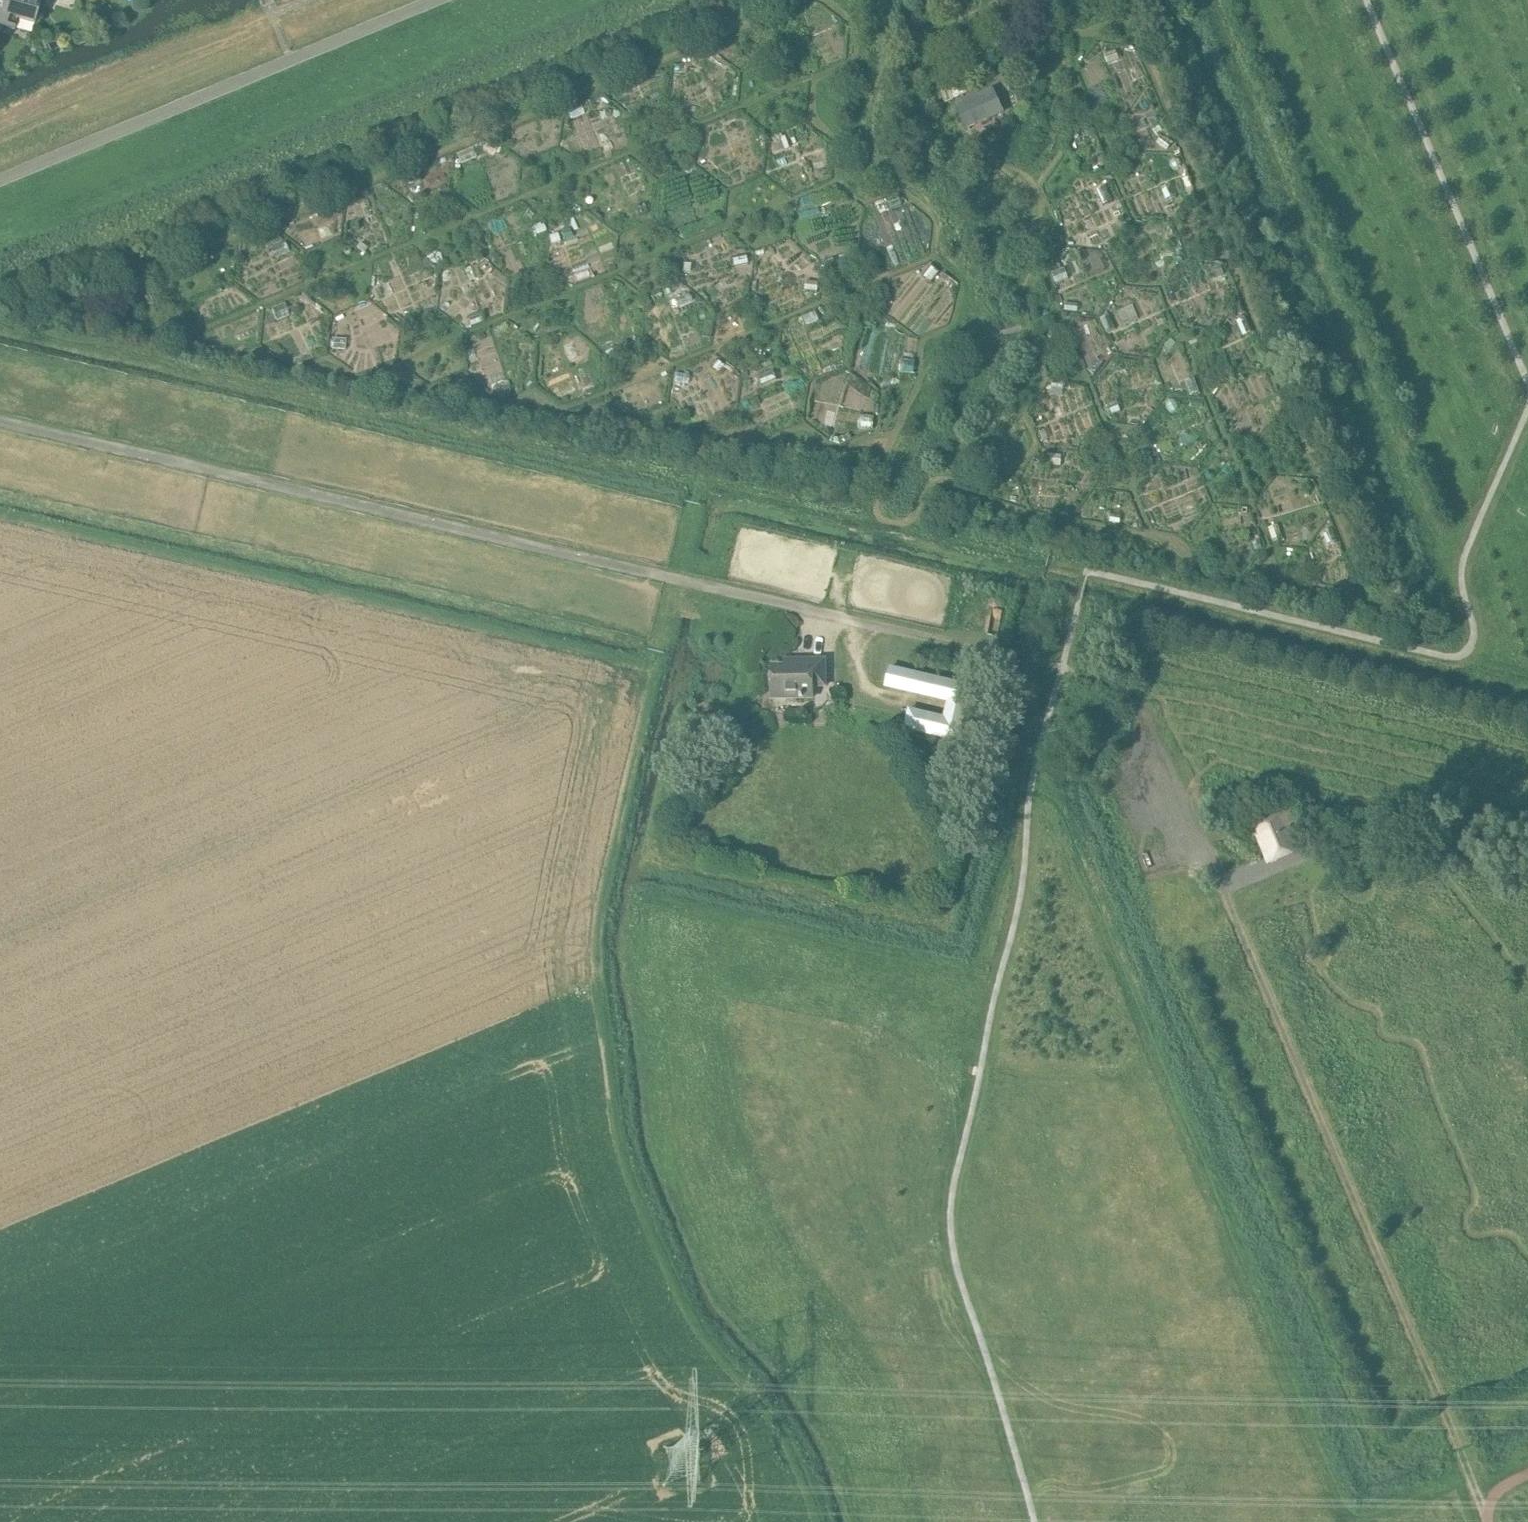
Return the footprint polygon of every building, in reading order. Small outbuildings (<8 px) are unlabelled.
[(14,30),(17,20),(34,24),(41,0),(0,0),(0,25),(0,26),(14,30)] [(956,106),(966,128),(1002,112),(992,90),(956,106)] [(826,686),(825,660),(798,661),(798,666),(772,667),(772,693),(786,693),(786,699),(813,698),(812,687),(826,686)] [(1282,814),(1253,826),(1266,856),(1295,844),(1282,814)]
